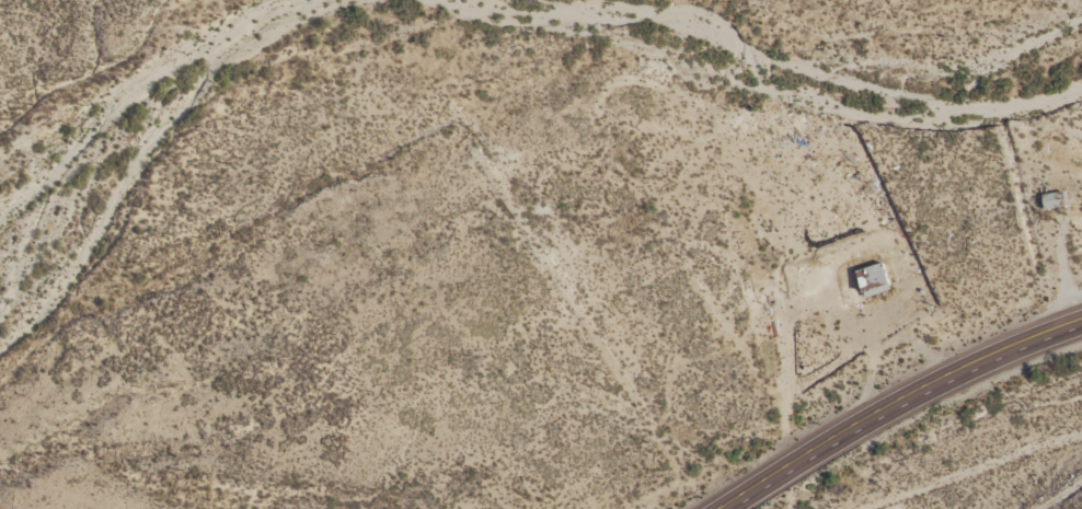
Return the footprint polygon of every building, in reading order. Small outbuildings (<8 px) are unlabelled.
[(1040,210),(1060,207),(1058,192),(1038,195),(1040,210)] [(859,299),(886,290),(878,264),(851,273),(859,299)]
